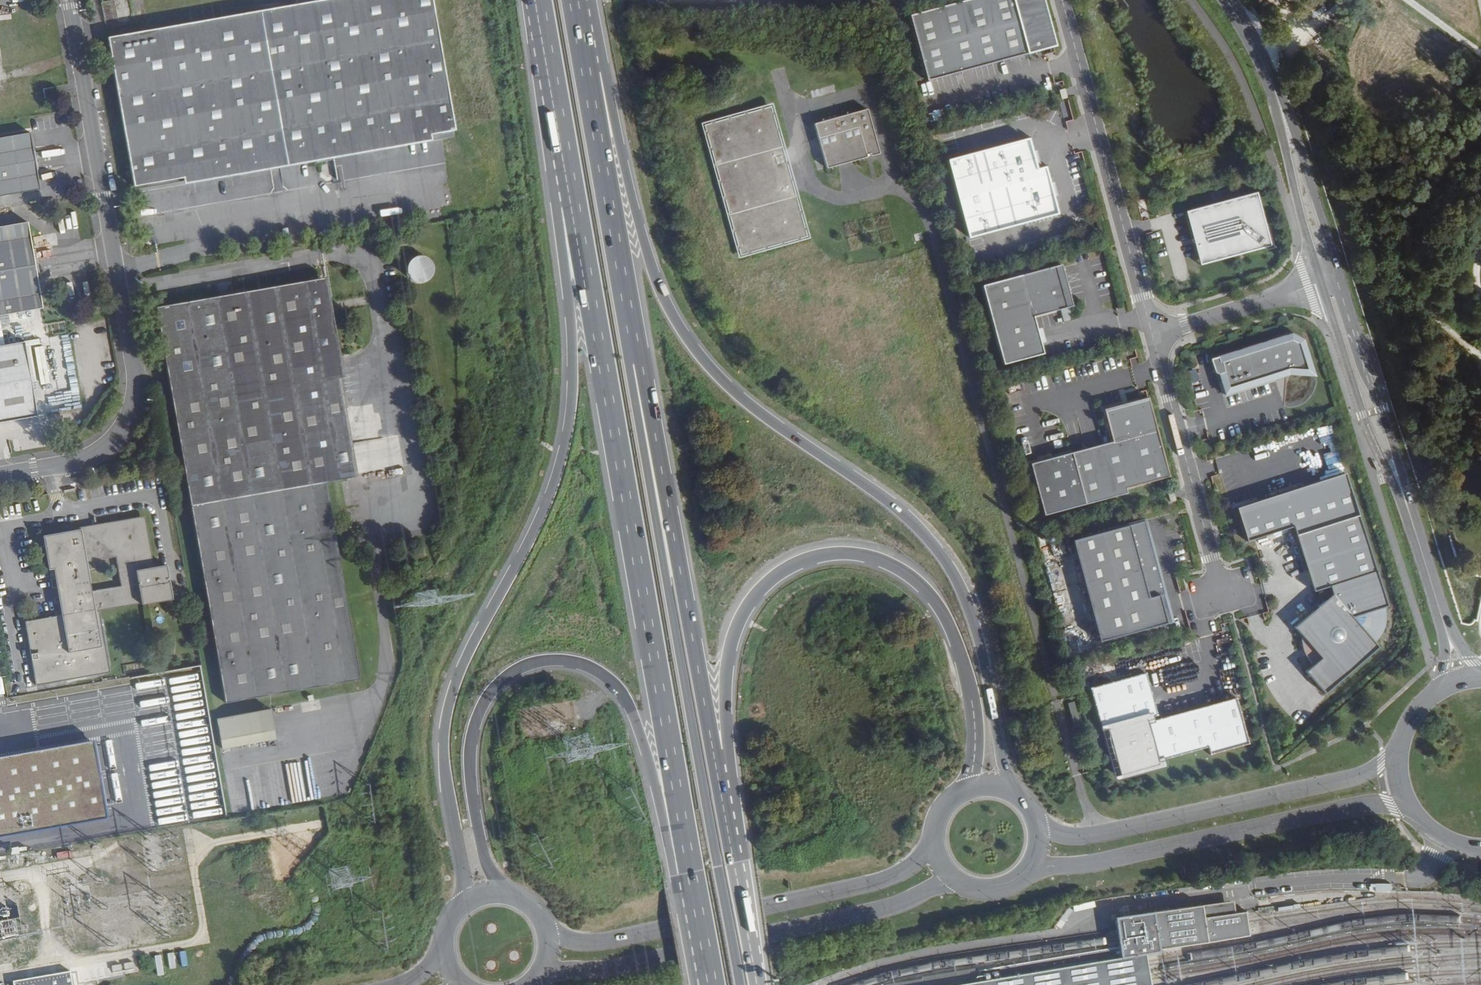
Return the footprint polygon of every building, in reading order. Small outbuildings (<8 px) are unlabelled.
[(136,185),(186,176),(187,183),(432,139),(431,133),(455,129),(433,0),(325,0),(109,38),(136,185)] [(909,15),(923,66),(1037,35),(1036,32),(1049,29),(1041,0),(964,0),(909,15)] [(54,86),(43,88),(45,97),(55,95),(54,86)] [(806,236),(770,106),(704,125),(740,254),(806,236)] [(879,153),(867,109),(815,123),(827,167),(879,153)] [(0,137),(0,196),(37,190),(28,132),(0,137)] [(969,237),(1057,214),(1045,168),(1036,170),(1035,165),(1032,153),(1028,139),(948,160),(969,237)] [(1032,153),(1035,165),(1040,164),(1036,152),(1032,153)] [(1255,191),(1185,210),(1198,261),(1269,242),(1255,191)] [(0,225),(0,314),(41,307),(27,221),(0,225)] [(435,282),(433,258),(411,259),(412,283),(435,282)] [(1019,267),(1021,275),(1033,272),(1030,264),(1019,267)] [(1043,354),(1033,317),(1063,308),(1071,306),(1070,302),(1067,294),(1064,286),(1060,278),(1055,271),(1053,267),(1033,272),(1021,275),(982,285),(1003,365),(1043,354)] [(325,278),(157,308),(227,704),(360,681),(325,482),(354,477),(336,377),(342,376),(325,278)] [(1071,306),(1063,308),(1067,322),(1073,320),(1073,319),(1072,311),(1071,306)] [(1217,370),(1218,373),(1219,374),(1221,374),(1225,373),(1227,378),(1223,380),(1228,395),(1292,375),(1291,372),(1301,369),(1303,374),(1303,375),(1304,374),(1314,371),(1304,339),(1291,332),(1216,357),(1219,367),(1219,368),(1218,368),(1217,369),(1217,370)] [(0,345),(0,421),(36,415),(22,341),(0,345)] [(1212,359),(1200,363),(1202,370),(1215,367),(1212,359)] [(68,396),(66,403),(78,407),(80,400),(68,396)] [(1169,476),(1148,398),(1103,411),(1111,441),(1030,464),(1044,515),(1127,493),(1126,488),(1169,476)] [(1336,444),(1322,448),(1327,464),(1341,460),(1336,444)] [(1346,473),(1236,508),(1247,542),(1293,528),(1313,592),(1330,587),(1332,595),(1296,627),(1307,638),(1308,637),(1325,656),(1306,672),(1326,695),(1380,647),(1376,644),(1376,643),(1378,642),(1380,640),(1381,638),(1382,636),(1383,634),(1385,632),(1385,630),(1386,627),(1387,625),(1387,623),(1387,621),(1387,618),(1387,616),(1387,614),(1387,611),(1386,609),(1386,608),(1389,607),(1346,473)] [(165,566),(151,568),(143,520),(43,536),(48,570),(54,569),(62,616),(26,622),(37,686),(111,674),(100,611),(171,601),(165,566)] [(1139,522),(1124,526),(1126,534),(1141,530),(1139,522)] [(1124,526),(1072,540),(1099,642),(1167,623),(1141,530),(1126,534),(1124,526)] [(201,667),(167,672),(182,765),(194,763),(196,771),(212,768),(211,760),(216,759),(201,667)] [(1146,673),(1090,688),(1113,773),(1208,747),(1210,754),(1241,746),(1229,700),(1158,719),(1146,673)] [(269,709),(216,719),(222,748),(275,738),(269,709)] [(107,817),(93,740),(0,756),(0,836),(107,817)] [(933,984),(1145,984),(1146,984),(1145,977),(1143,963),(1140,950),(1244,932),(1242,920),(1241,909),(1231,910),(1228,897),(1109,913),(1113,939),(1115,954),(976,978),(937,984),(933,984)] [(17,936),(16,917),(7,917),(7,911),(0,912),(0,937),(17,936)] [(69,973),(13,983),(14,984),(71,984),(69,973)]
